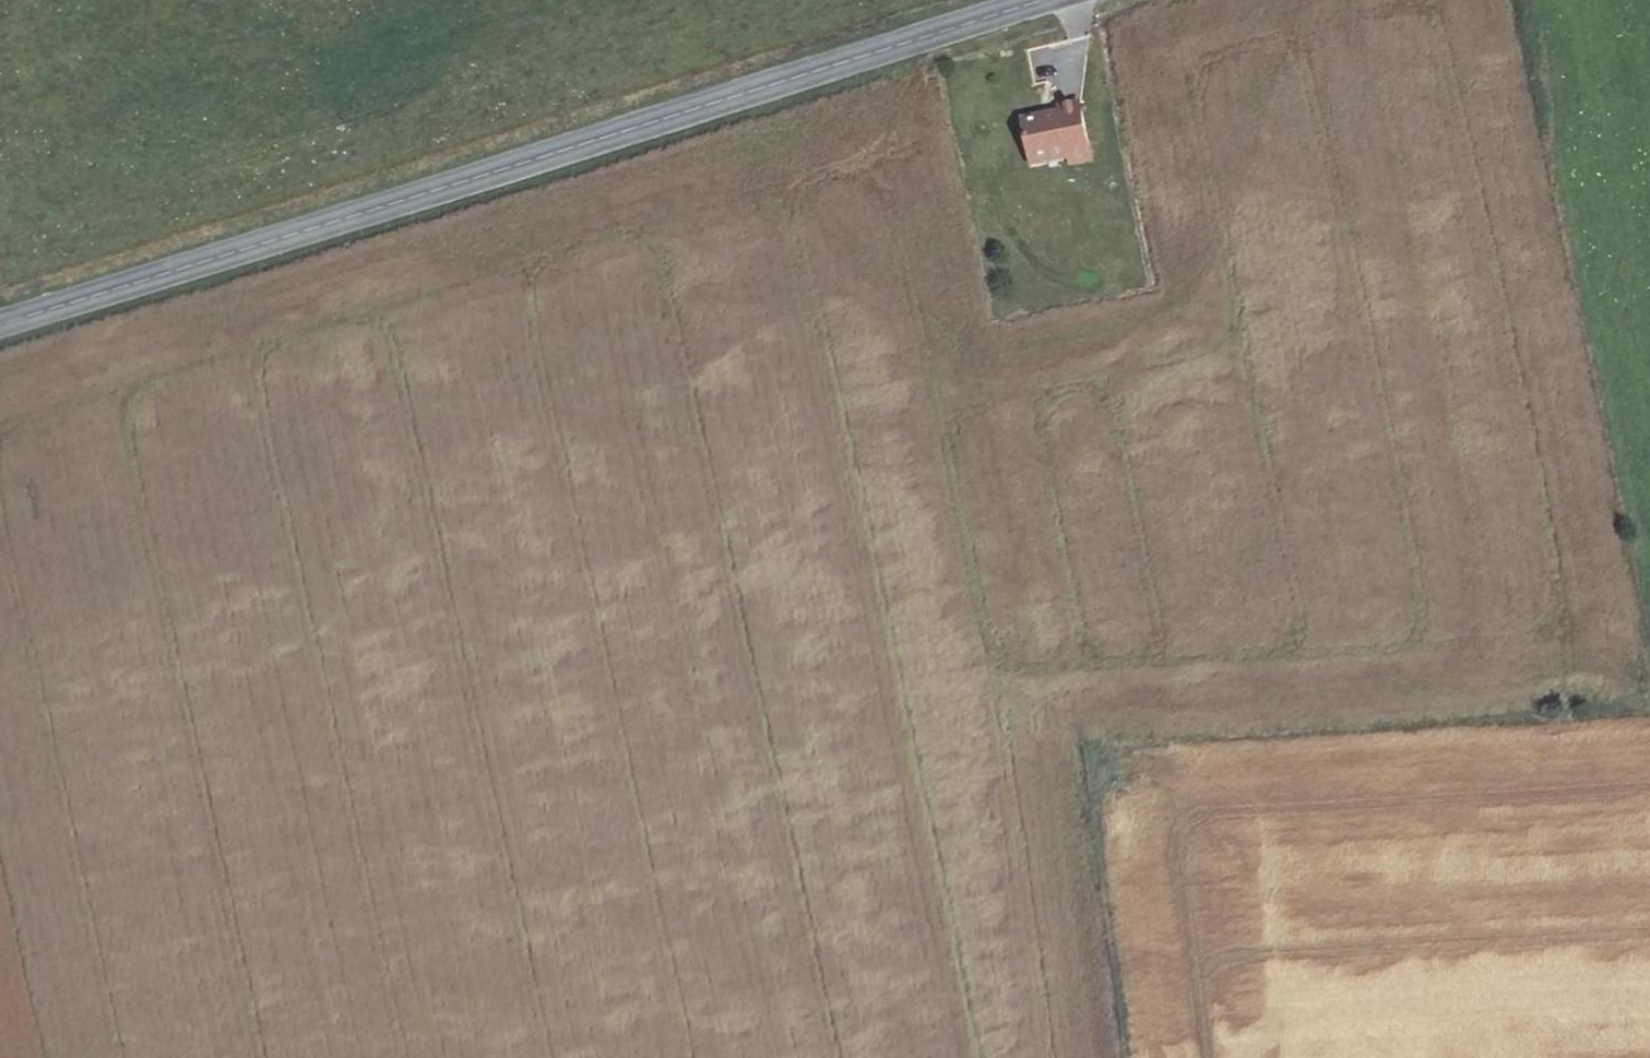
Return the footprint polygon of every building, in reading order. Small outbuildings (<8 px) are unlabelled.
[(1058,114),(1021,122),(1030,169),(1068,160),(1070,167),(1091,162),(1079,105),(1057,110),(1058,114)]
